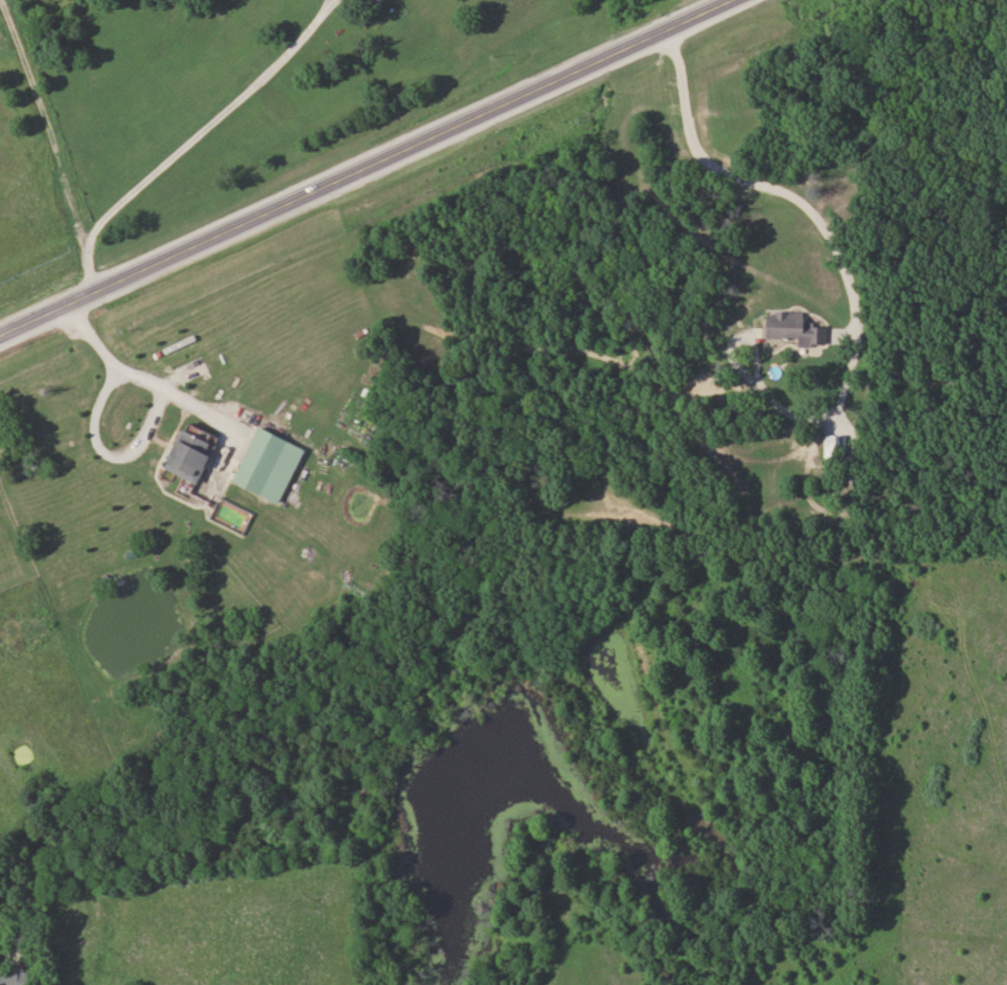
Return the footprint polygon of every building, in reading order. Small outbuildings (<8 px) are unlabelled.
[(763,339),(801,339),(801,344),(826,344),(826,323),(806,323),(806,312),(763,312),(763,339)] [(282,503),(309,447),(262,425),(235,480),(282,503)] [(203,481),(208,466),(213,468),(223,442),(187,429),(172,470),(203,481)] [(1,984),(34,984),(32,967),(0,971),(0,977),(1,984)]
